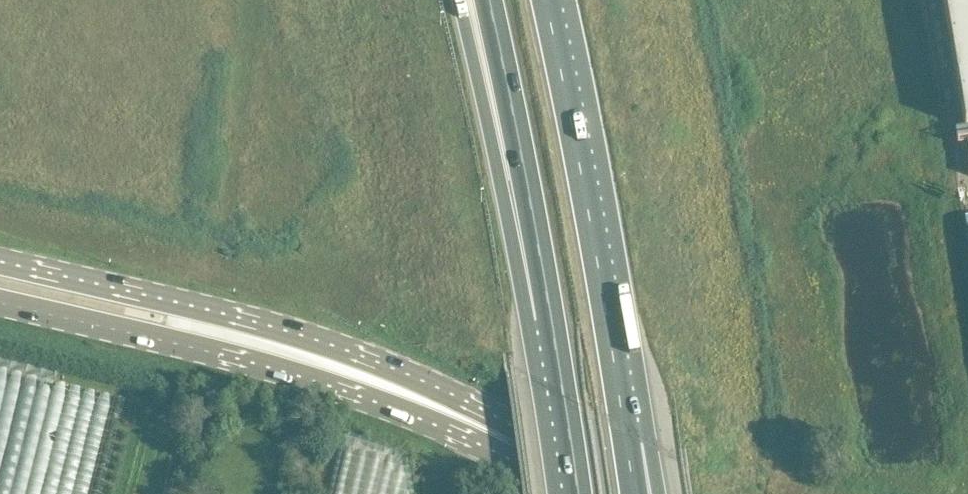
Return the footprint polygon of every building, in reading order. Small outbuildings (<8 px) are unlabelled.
[(967,143),(967,0),(944,0),(967,143)]
